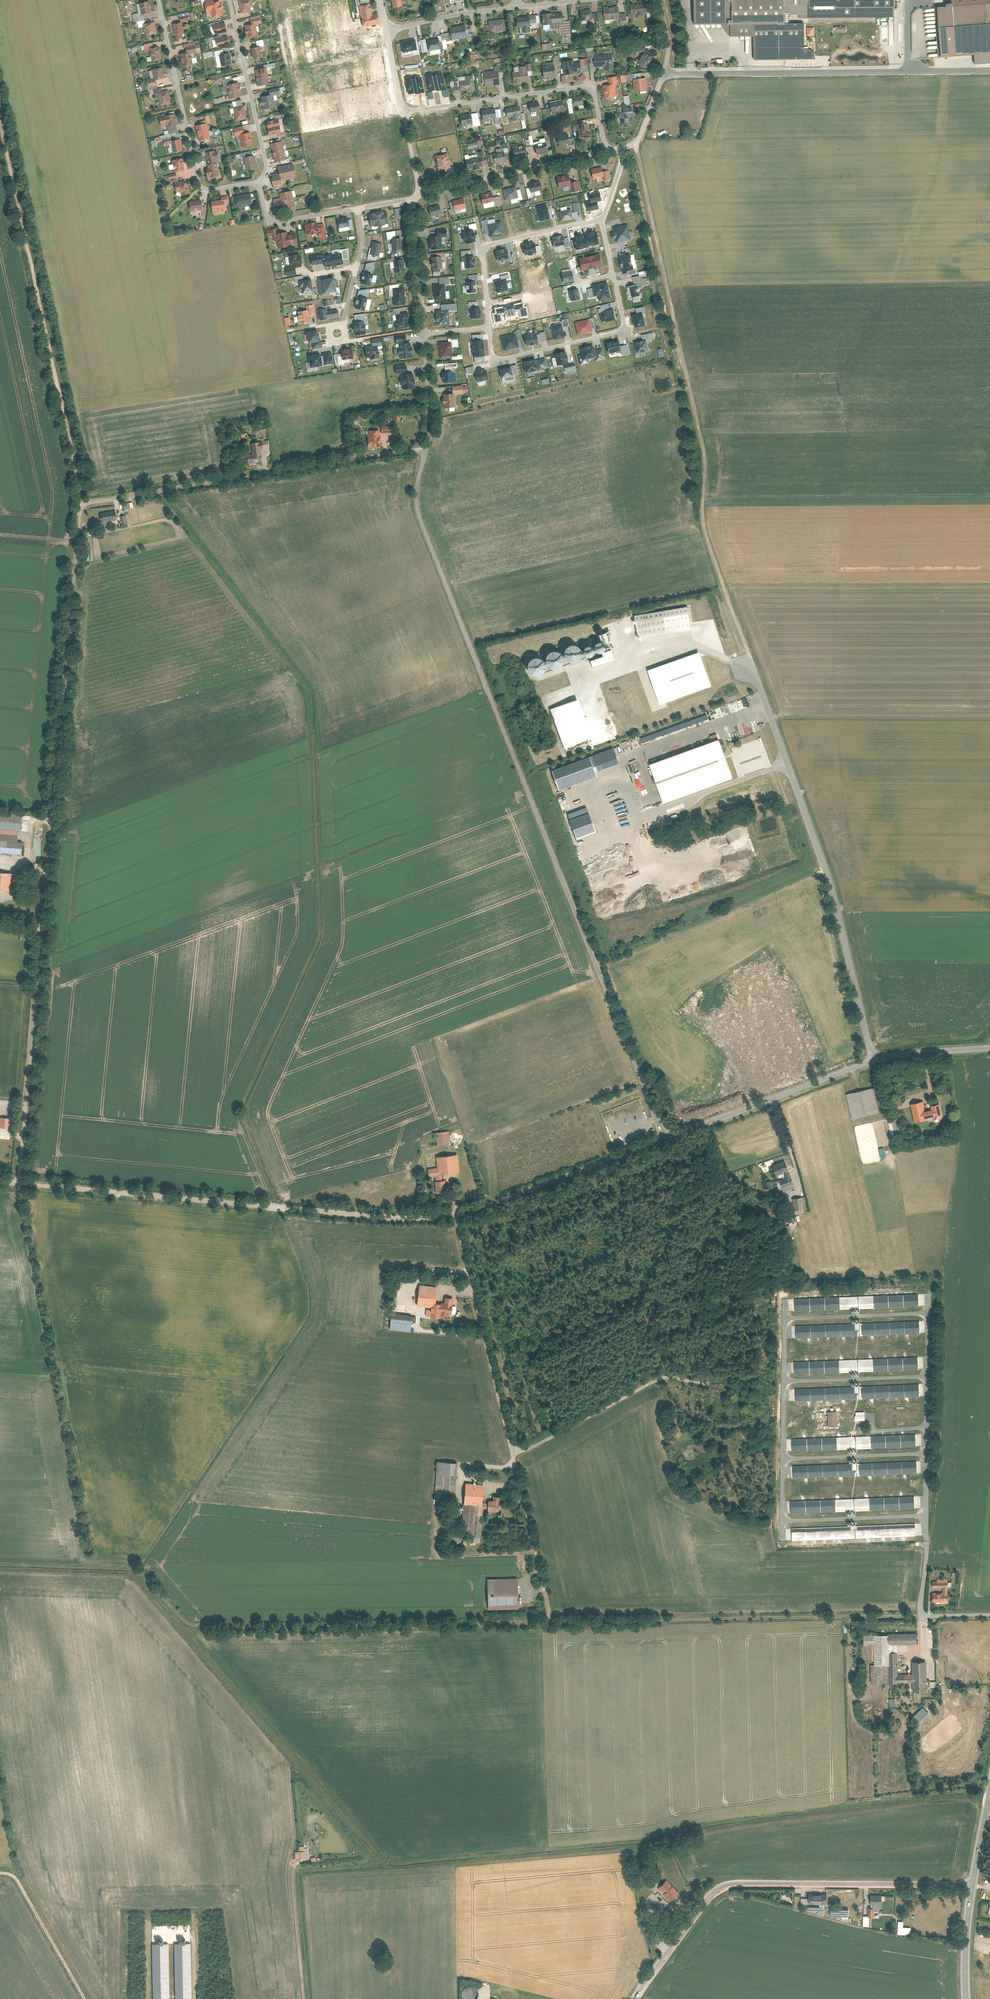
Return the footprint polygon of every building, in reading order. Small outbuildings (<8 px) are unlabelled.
[(150,0),(140,3),(142,14),(152,12),(150,0)] [(205,0),(208,18),(224,14),(220,0),(215,1),(215,0),(207,0),(205,0)] [(242,13),(252,11),(251,7),(255,6),(253,0),(240,0),(242,13)] [(695,24),(723,24),(731,37),(755,35),(755,23),(806,23),(896,21),(896,0),(695,0),(695,24)] [(359,6),(362,18),(363,26),(381,23),(379,13),(374,14),(372,3),(363,5),(359,6)] [(648,3),(632,5),(633,15),(646,13),(649,13),(649,10),(648,3)] [(934,7),(938,56),(989,52),(989,3),(950,7),(950,3),(944,4),(944,7),(934,7)] [(620,6),(605,7),(606,20),(621,18),(622,18),(621,13),(620,6)] [(593,8),(581,10),(582,20),(594,19),(594,13),(593,8)] [(563,12),(542,13),(543,24),(544,24),(561,22),(565,22),(565,21),(563,12)] [(539,14),(530,15),(531,23),(540,22),(539,14)] [(530,15),(517,17),(518,27),(523,27),(523,32),(532,31),(531,23),(530,15)] [(506,18),(490,20),(490,24),(491,30),(491,31),(507,30),(506,18)] [(571,20),(565,21),(565,22),(561,22),(561,27),(560,27),(561,35),(572,34),(571,20)] [(156,21),(143,24),(146,35),(158,33),(156,21)] [(182,21),(173,23),(175,35),(185,32),(182,21)] [(226,22),(214,25),(216,34),(227,31),(226,22)] [(256,22),(246,25),(249,38),(259,35),(256,22)] [(806,23),(755,23),(755,35),(756,59),(816,59),(816,51),(811,48),(805,48),(806,43),(806,23)] [(466,24),(451,26),(452,32),(453,40),(469,37),(466,24)] [(442,33),(442,35),(444,49),(447,49),(448,47),(448,43),(454,43),(453,40),(452,32),(442,33)] [(229,35),(217,38),(219,47),(231,44),(229,35)] [(439,38),(428,39),(430,50),(441,49),(442,48),(440,37),(439,38)] [(416,38),(401,41),(403,52),(418,49),(416,38)] [(426,39),(420,40),(423,52),(429,51),(426,39)] [(261,45),(252,48),(254,58),(264,56),(261,45)] [(159,46),(150,48),(153,61),(163,59),(159,46)] [(191,51),(180,53),(183,67),(194,64),(191,51)] [(646,67),(654,66),(655,56),(647,51),(641,59),(641,62),(642,66),(646,67)] [(230,52),(220,55),(222,66),(232,63),(230,52)] [(613,53),(595,55),(597,67),(606,66),(607,70),(617,68),(613,53)] [(562,61),(564,75),(583,72),(581,59),(562,61)] [(555,64),(543,66),(545,78),(557,76),(555,64)] [(513,72),(515,83),(530,80),(527,65),(520,66),(520,71),(513,72)] [(163,67),(153,69),(154,77),(147,79),(149,87),(158,85),(157,79),(166,77),(163,67)] [(268,67),(256,69),(258,77),(257,77),(258,86),(270,83),(268,75),(269,75),(268,67)] [(495,70),(485,71),(486,86),(501,84),(499,72),(499,70),(495,70)] [(444,90),(442,74),(434,76),(436,90),(437,91),(444,90)] [(468,89),(468,91),(476,89),(474,74),(467,75),(467,80),(460,81),(461,86),(461,90),(468,89)] [(434,75),(428,76),(430,91),(436,90),(434,76),(434,75)] [(647,77),(634,79),(636,91),(649,89),(647,77)] [(240,82),(227,85),(230,98),(243,95),(240,82)] [(616,83),(604,85),(606,98),(618,96),(616,83)] [(169,90),(158,92),(161,106),(172,103),(169,90)] [(273,94),(262,96),(264,109),(276,106),(273,94)] [(574,96),(575,106),(585,104),(583,95),(574,96)] [(564,99),(550,101),(552,111),(565,109),(564,99)] [(540,101),(530,103),(531,112),(541,110),(540,101)] [(244,104),(234,107),(237,121),(248,118),(244,104)] [(507,107),(508,117),(513,116),(514,121),(523,119),(521,104),(507,107)] [(633,105),(618,107),(619,118),(621,118),(622,126),(633,124),(631,114),(635,114),(633,105)] [(496,108),(483,110),(484,120),(497,118),(496,108)] [(550,109),(542,109),(543,119),(550,118),(550,109)] [(167,117),(160,118),(162,126),(169,124),(169,126),(178,124),(176,113),(167,115),(167,117)] [(472,113),(461,115),(463,125),(474,123),(472,113)] [(279,119),(267,121),(270,135),(282,133),(279,119)] [(588,122),(577,123),(581,142),(592,140),(588,122)] [(208,123),(196,125),(200,140),(212,138),(208,123)] [(251,132),(240,134),(243,147),(254,144),(251,132)] [(569,133),(559,135),(560,146),(571,144),(569,133)] [(181,139),(172,140),(174,152),(184,150),(181,139)] [(284,140),(272,143),(275,161),(288,159),(284,140)] [(547,144),(537,146),(538,154),(549,151),(547,144)] [(514,147),(515,156),(528,153),(526,145),(514,147)] [(215,150),(206,152),(209,164),(213,163),(213,164),(217,163),(218,163),(217,159),(220,159),(218,150),(215,151),(215,150)] [(506,152),(494,154),(496,163),(507,161),(506,152)] [(449,153),(437,155),(439,170),(452,167),(449,153)] [(255,154),(245,157),(247,169),(258,167),(255,154)] [(482,156),(466,159),(468,169),(484,166),(482,156)] [(184,157),(173,159),(175,172),(186,169),(184,157)] [(207,171),(208,177),(220,175),(217,163),(213,164),(213,163),(209,164),(207,164),(209,170),(207,171)] [(294,163),(278,166),(280,172),(273,174),(274,177),(273,178),(275,188),(284,186),(283,180),(296,177),(295,173),(297,173),(294,163)] [(604,166),(592,168),(594,178),(606,175),(604,166)] [(166,184),(177,181),(175,173),(164,176),(166,184)] [(569,173),(557,176),(560,188),(572,185),(569,173)] [(530,181),(532,192),(543,189),(540,178),(530,181)] [(182,181),(175,182),(177,192),(180,191),(182,192),(182,195),(191,193),(190,186),(191,185),(182,179),(182,181)] [(517,186),(504,188),(507,200),(520,197),(517,186)] [(292,190),(280,193),(283,209),(296,206),(292,190)] [(493,191),(481,194),(484,204),(495,201),(493,191)] [(251,193),(236,195),(237,207),(253,204),(251,193)] [(225,198),(212,201),(213,211),(227,209),(225,198)] [(465,198),(454,200),(456,210),(467,208),(465,198)] [(202,199),(190,201),(192,211),(203,210),(202,199)] [(550,219),(547,204),(537,206),(540,221),(550,219)] [(441,205),(430,207),(432,216),(443,213),(441,205)] [(559,212),(561,221),(573,218),(570,209),(559,212)] [(388,210),(370,213),(372,226),(390,223),(388,210)] [(349,216),(338,218),(339,228),(340,227),(350,226),(349,219),(349,216)] [(505,234),(502,221),(487,225),(490,238),(505,234)] [(319,222),(305,224),(307,235),(319,233),(321,232),(320,223),(319,222)] [(325,223),(320,223),(321,232),(319,233),(320,239),(327,238),(326,229),(325,223)] [(628,224),(613,227),(616,242),(631,239),(628,224)] [(277,228),(267,229),(268,236),(274,235),(275,241),(278,241),(279,248),(290,246),(290,244),(298,243),(296,233),(289,234),(289,231),(278,233),(277,228)] [(476,241),(473,229),(462,231),(465,244),(476,241)] [(572,238),(576,250),(599,243),(596,231),(572,238)] [(442,236),(431,236),(431,249),(443,249),(442,236)] [(402,238),(392,238),(393,250),(403,249),(402,238)] [(383,243),(374,241),(372,247),(371,253),(378,255),(380,256),(381,251),(383,243)] [(371,253),(372,247),(371,247),(368,258),(377,260),(378,255),(371,253)] [(341,249),(342,252),(343,252),(344,259),(350,258),(348,248),(341,249)] [(342,252),(325,255),(324,255),(325,262),(326,266),(345,264),(344,259),(343,252),(342,252)] [(301,253),(290,255),(292,267),(292,268),(297,267),(303,266),(301,253)] [(325,253),(312,255),(313,265),(325,262),(324,255),(325,255),(325,253)] [(600,253),(578,258),(580,269),(602,265),(600,253)] [(630,253),(620,256),(623,270),(633,267),(630,253)] [(443,256),(432,256),(433,269),(443,268),(443,256)] [(404,259),(394,261),(396,272),(406,270),(404,259)] [(292,267),(287,267),(288,276),(297,274),(297,267),(292,268),(292,267)] [(562,273),(564,282),(574,280),(572,271),(562,273)] [(373,274),(364,272),(361,283),(370,285),(373,274)] [(330,295),(330,292),(325,293),(323,279),(328,278),(327,276),(319,277),(322,296),(330,295)] [(328,278),(323,279),(325,293),(330,292),(338,291),(336,277),(328,278)] [(508,290),(506,278),(494,281),(496,292),(508,290)] [(305,280),(301,281),(302,293),(314,291),(314,288),(312,279),(305,280)] [(476,292),(475,281),(466,282),(467,293),(476,292)] [(611,298),(608,282),(592,286),(594,296),(597,295),(599,301),(611,298)] [(445,284),(434,285),(435,299),(446,298),(445,284)] [(638,284),(628,286),(631,297),(640,295),(638,284)] [(405,286),(394,287),(395,305),(407,304),(405,286)] [(581,299),(578,289),(568,291),(571,302),(581,299)] [(369,297),(359,295),(355,308),(366,311),(369,297)] [(306,305),(307,310),(309,310),(310,315),(317,314),(315,304),(306,305)] [(481,317),(481,307),(470,308),(470,318),(481,317)] [(328,308),(319,309),(320,321),(329,319),(329,317),(335,317),(334,309),(328,310),(328,308)] [(450,309),(437,310),(438,325),(451,323),(450,309)] [(602,311),(605,322),(616,319),(613,309),(602,311)] [(307,310),(299,311),(300,324),(311,322),(310,315),(309,310),(307,310)] [(409,312),(397,314),(397,320),(395,320),(397,328),(409,327),(408,318),(410,317),(409,312)] [(646,325),(643,313),(633,315),(636,328),(646,325)] [(588,319),(575,322),(578,335),(591,332),(588,319)] [(364,321),(354,322),(356,335),(367,333),(364,321)] [(561,323),(552,325),(555,340),(564,338),(561,323)] [(319,329),(308,331),(309,343),(321,341),(319,329)] [(536,333),(525,335),(527,346),(538,343),(536,333)] [(516,334),(501,337),(505,350),(519,347),(516,334)] [(483,339),(471,340),(472,357),(484,356),(483,339)] [(646,339),(636,341),(638,351),(649,349),(646,339)] [(606,343),(609,353),(622,350),(620,340),(606,343)] [(452,341),(440,342),(441,358),(454,356),(452,341)] [(412,342),(400,343),(401,358),(413,357),(412,342)] [(378,344),(366,346),(368,358),(371,357),(371,359),(380,358),(378,344)] [(583,360),(596,357),(594,346),(590,347),(590,346),(585,347),(585,348),(581,349),(583,360)] [(353,348),(342,350),(344,360),(355,358),(353,348)] [(565,350),(555,352),(557,364),(568,362),(565,350)] [(332,351),(323,353),(325,365),(334,363),(332,351)] [(322,353),(310,355),(312,367),(324,365),(322,353)] [(535,359),(524,362),(526,373),(538,370),(535,359)] [(509,366),(499,369),(501,378),(511,376),(509,366)] [(454,368),(441,369),(442,382),(457,380),(456,373),(454,373),(454,368)] [(485,369),(475,371),(477,381),(488,379),(485,369)] [(415,373),(402,374),(403,389),(416,388),(415,373)] [(456,393),(444,394),(445,407),(457,406),(456,393)] [(382,430),(365,430),(365,447),(383,446),(382,430)] [(248,454),(243,455),(244,463),(265,460),(263,440),(247,442),(248,454)] [(122,503),(123,512),(130,511),(130,508),(134,507),(133,502),(122,503)] [(113,511),(96,513),(98,527),(115,524),(113,511)] [(663,610),(632,616),(636,637),(666,632),(663,610)] [(594,649),(595,650),(596,651),(598,652),(600,652),(601,652),(603,651),(604,649),(605,648),(605,646),(604,644),(603,643),(601,642),(600,641),(598,641),(596,642),(595,643),(594,645),(594,647),(594,649)] [(578,646),(576,644),(573,644),(570,644),(567,646),(565,648),(564,651),(563,654),(564,657),(566,659),(568,661),(571,662),(574,662),(577,661),(579,659),(581,657),(582,654),(581,651),(580,648),(578,646)] [(583,653),(584,654),(585,656),(587,656),(589,656),(590,656),(592,655),(593,654),(594,652),(594,650),(593,648),(592,647),(590,646),(589,645),(587,645),(585,646),(584,648),(583,649),(583,651),(583,653)] [(611,649),(601,652),(603,656),(590,661),(593,668),(615,660),(611,649)] [(560,652),(557,651),(554,650),(551,651),(548,652),(546,654),(545,657),(545,660),(546,663),(547,666),(550,667),(553,668),(555,668),(558,667),(561,666),(562,663),(563,660),(563,657),(562,655),(560,652)] [(657,704),(711,687),(700,651),(646,668),(657,704)] [(542,659),(539,658),(536,657),(533,657),(531,659),(528,661),(527,664),(527,667),(528,670),(530,672),(532,674),(535,675),(538,675),(540,674),(543,673),(544,670),(545,667),(545,664),(544,661),(542,659)] [(592,734),(578,697),(546,709),(561,747),(592,734)] [(721,726),(702,732),(705,742),(724,736),(721,726)] [(719,738),(646,764),(660,803),(733,777),(719,738)] [(613,748),(551,770),(558,790),(597,776),(595,771),(619,763),(613,748)] [(627,794),(643,788),(641,781),(624,786),(627,794)] [(0,812),(0,852),(20,854),(21,842),(15,841),(16,831),(19,831),(20,814),(0,812)] [(14,892),(16,873),(0,872),(0,891),(14,892)] [(869,1087),(842,1093),(848,1118),(874,1112),(869,1087)] [(915,1100),(906,1103),(911,1122),(926,1118),(927,1121),(937,1119),(933,1102),(925,1104),(926,1107),(917,1110),(915,1100)] [(902,1101),(894,1102),(896,1109),(903,1108),(902,1101)] [(901,1136),(897,1118),(888,1120),(891,1138),(901,1136)] [(447,1131),(432,1132),(433,1144),(448,1143),(447,1131)] [(456,1154),(433,1156),(434,1167),(424,1168),(425,1177),(431,1177),(433,1192),(444,1191),(442,1174),(458,1172),(456,1154)] [(781,1160),(768,1164),(772,1175),(778,1173),(780,1178),(774,1181),(778,1192),(791,1188),(781,1160)] [(807,1208),(805,1196),(792,1198),(795,1214),(804,1213),(804,1209),(807,1208)] [(435,1286),(417,1285),(415,1306),(423,1307),(422,1318),(432,1319),(433,1313),(434,1302),(435,1286)] [(915,1293),(791,1298),(791,1311),(915,1305),(915,1293)] [(434,1302),(433,1313),(451,1314),(452,1296),(442,1296),(441,1303),(434,1302)] [(411,1315),(391,1312),(389,1328),(409,1331),(411,1315)] [(915,1320),(791,1326),(791,1338),(915,1333),(915,1320)] [(914,1356),(790,1362),(790,1375),(914,1369),(914,1356)] [(914,1383),(790,1389),(791,1401),(915,1396),(914,1383)] [(838,1410),(826,1412),(827,1425),(841,1425),(838,1410)] [(865,1420),(865,1411),(855,1412),(855,1420),(865,1420)] [(911,1433),(787,1439),(788,1452),(912,1446),(911,1433)] [(456,1462),(435,1460),(432,1498),(453,1500),(456,1462)] [(912,1460),(788,1466),(788,1479),(912,1473),(912,1460)] [(480,1484),(462,1483),(461,1503),(472,1504),(471,1515),(480,1516),(480,1511),(498,1512),(498,1494),(480,1493),(480,1484)] [(910,1495),(786,1500),(786,1513),(910,1507),(910,1495)] [(911,1522),(787,1527),(788,1540),(912,1535),(911,1522)] [(516,1577),(484,1578),(485,1609),(517,1607),(516,1577)] [(945,1578),(929,1577),(929,1602),(945,1602),(945,1578)] [(899,1644),(918,1644),(918,1633),(865,1634),(865,1643),(863,1643),(863,1660),(876,1660),(876,1664),(872,1664),(872,1682),(914,1681),(914,1691),(928,1690),(928,1661),(914,1661),(914,1674),(900,1674),(899,1644)] [(930,1712),(924,1706),(913,1716),(919,1722),(930,1712)] [(305,1858),(304,1846),(299,1846),(299,1851),(294,1851),(294,1858),(305,1858)] [(667,1880),(658,1888),(669,1900),(678,1892),(667,1880)] [(882,1894),(869,1895),(870,1912),(882,1912),(882,1894)] [(827,1895),(809,1895),(809,1903),(820,1903),(820,1907),(824,1907),(824,1903),(827,1903),(827,1895)] [(841,1921),(848,1921),(848,1909),(830,1909),(830,1917),(841,1917),(841,1921)] [(898,1921),(898,1934),(911,1935),(911,1927),(903,1927),(903,1921),(898,1921)] [(190,1942),(174,1943),(175,1998),(191,1998),(190,1942)] [(152,1943),(153,1998),(169,1998),(168,1943),(152,1943)] [(477,1987),(463,1987),(463,1996),(465,1996),(465,1998),(477,1998),(477,1987)]
